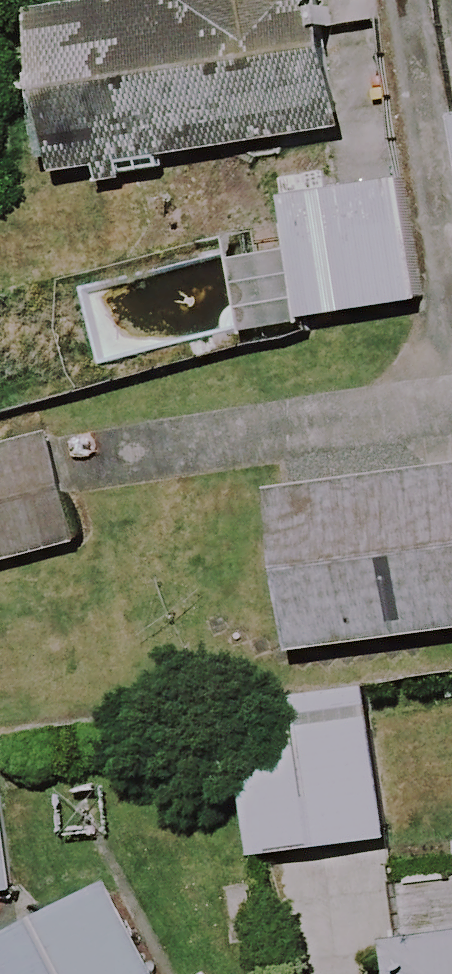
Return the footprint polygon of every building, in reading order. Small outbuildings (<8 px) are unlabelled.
[(305,0),(114,0),(23,17),(54,183),(329,130),(305,0)] [(436,122),(451,194),(451,118),(436,122)] [(413,306),(393,177),(270,195),(290,325),(413,306)] [(36,436),(0,445),(0,566),(64,551),(36,436)] [(249,505),(271,659),(451,633),(451,477),(249,505)] [(378,843),(359,690),(218,707),(236,860),(378,843)] [(99,890),(0,941),(0,973),(143,973),(99,890)] [(369,950),(373,973),(451,973),(451,938),(369,950)]
